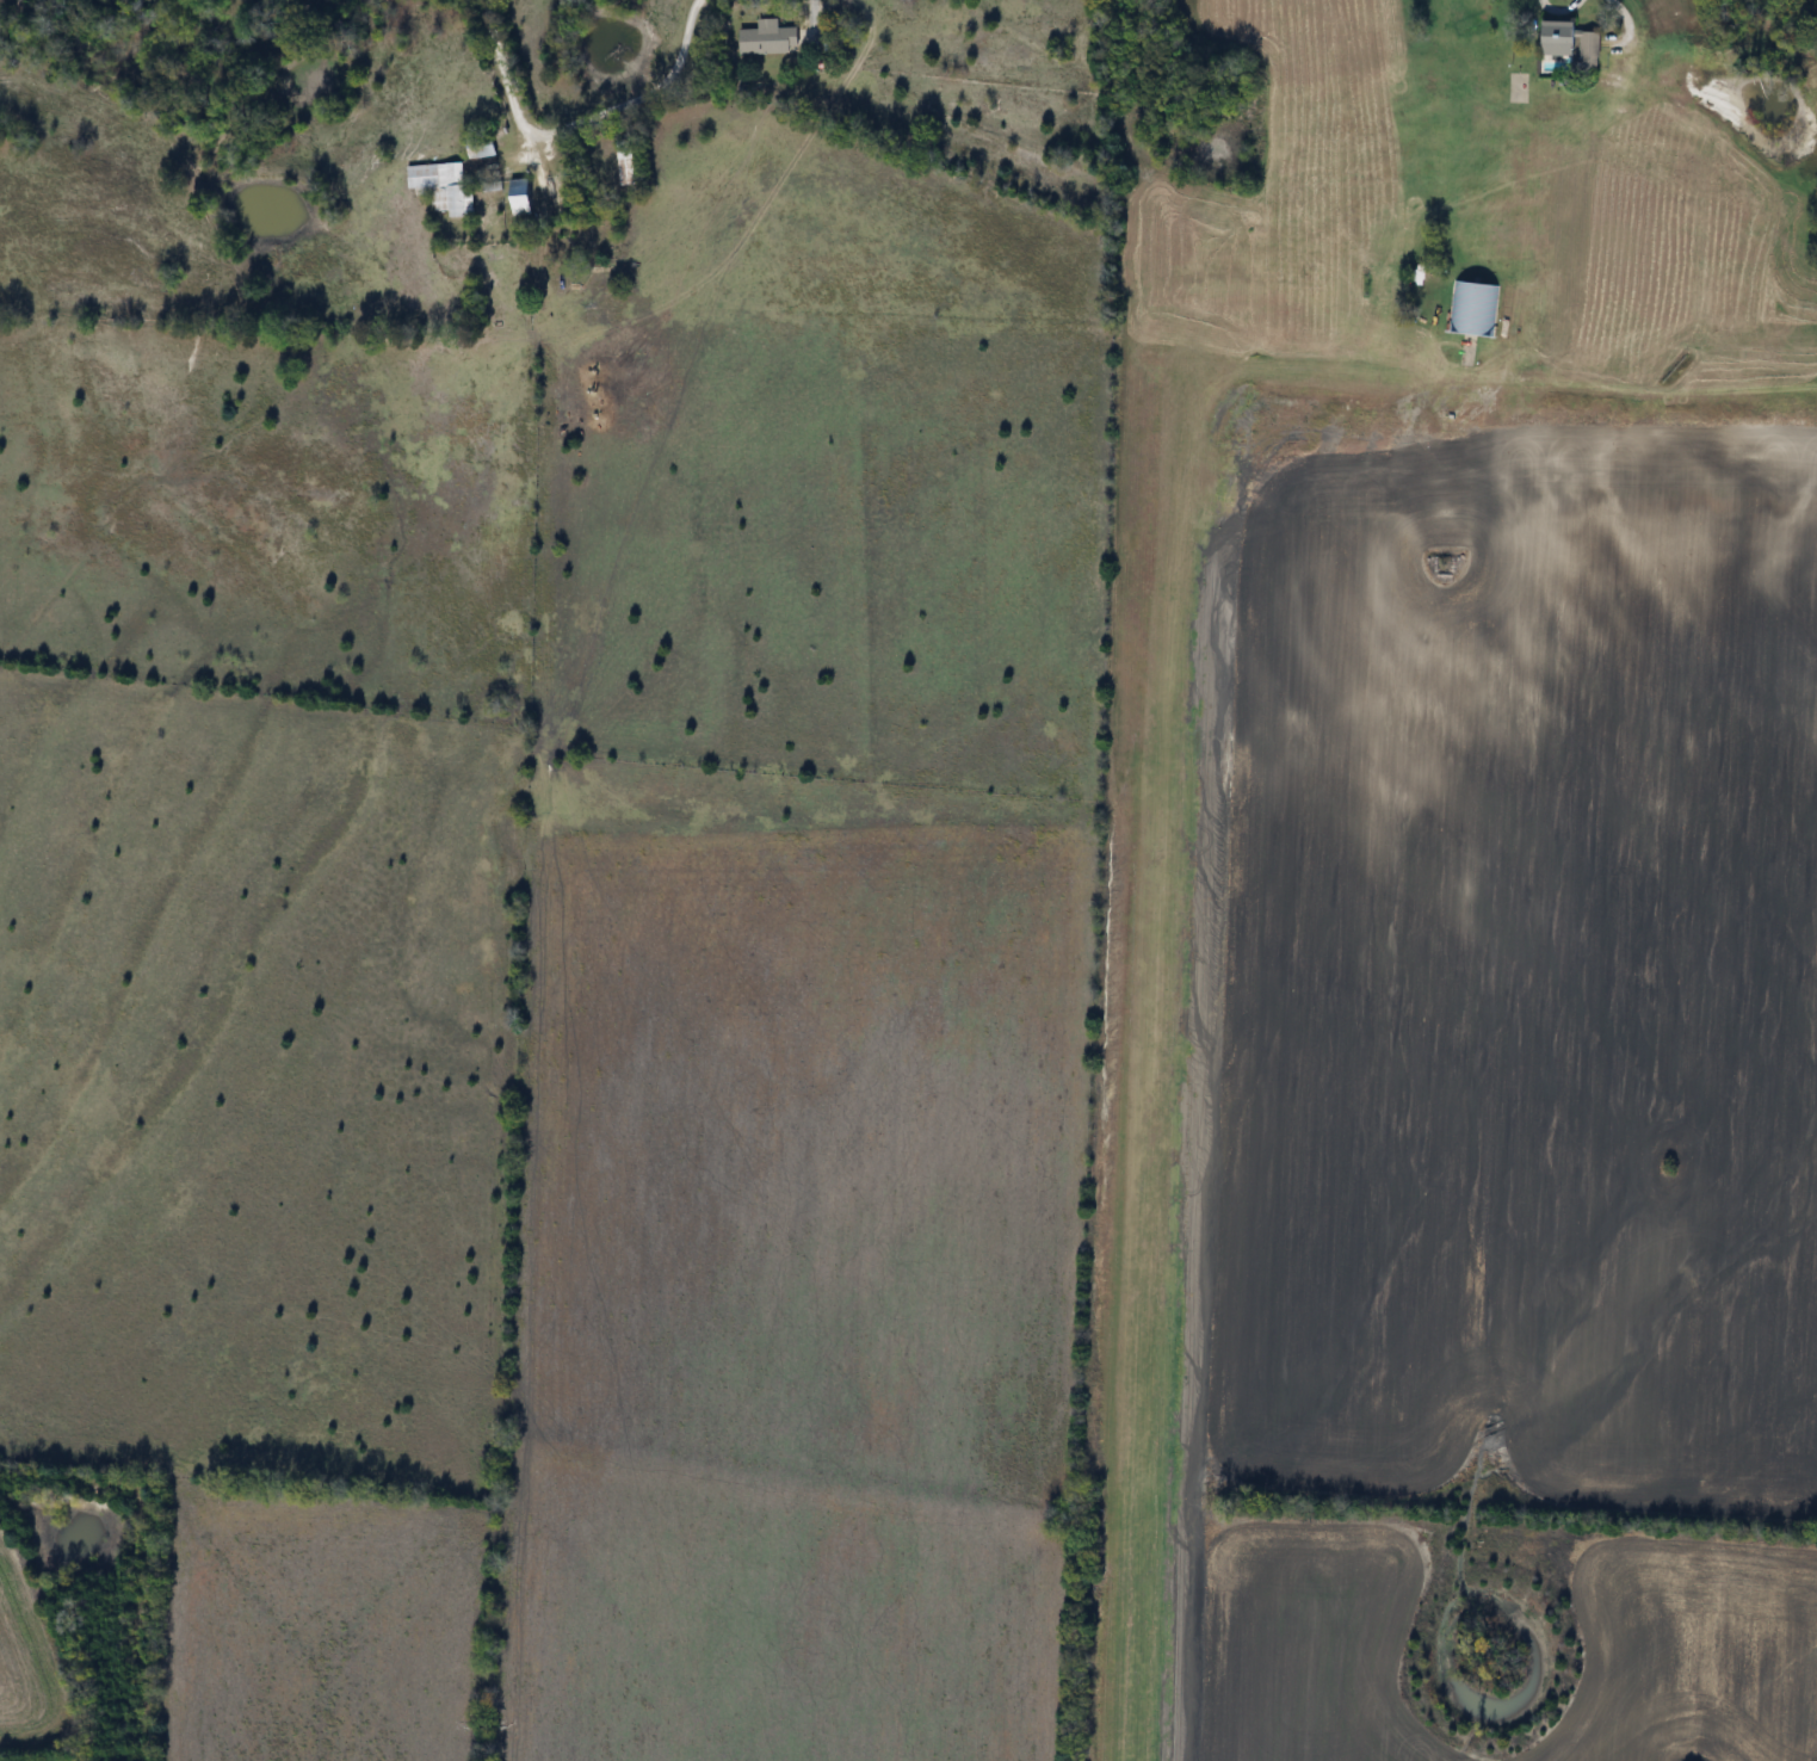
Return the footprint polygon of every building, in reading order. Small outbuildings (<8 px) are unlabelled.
[(741,31),(742,55),(800,53),(799,28),(779,29),(779,20),(760,20),(760,30),(741,31)] [(1601,33),(1579,32),(1579,24),(1545,23),(1544,55),(1582,56),(1582,69),(1600,70),(1601,33)] [(469,159),(497,157),(495,137),(467,140),(469,159)] [(635,186),(633,141),(618,141),(620,187),(635,186)] [(473,185),(464,186),(464,164),(409,166),(410,195),(432,194),(432,212),(450,211),(450,218),(474,217),(473,185)] [(512,216),(533,216),(533,180),(512,180),(512,216)] [(1449,334),(1492,338),(1498,287),(1454,282),(1449,334)]
